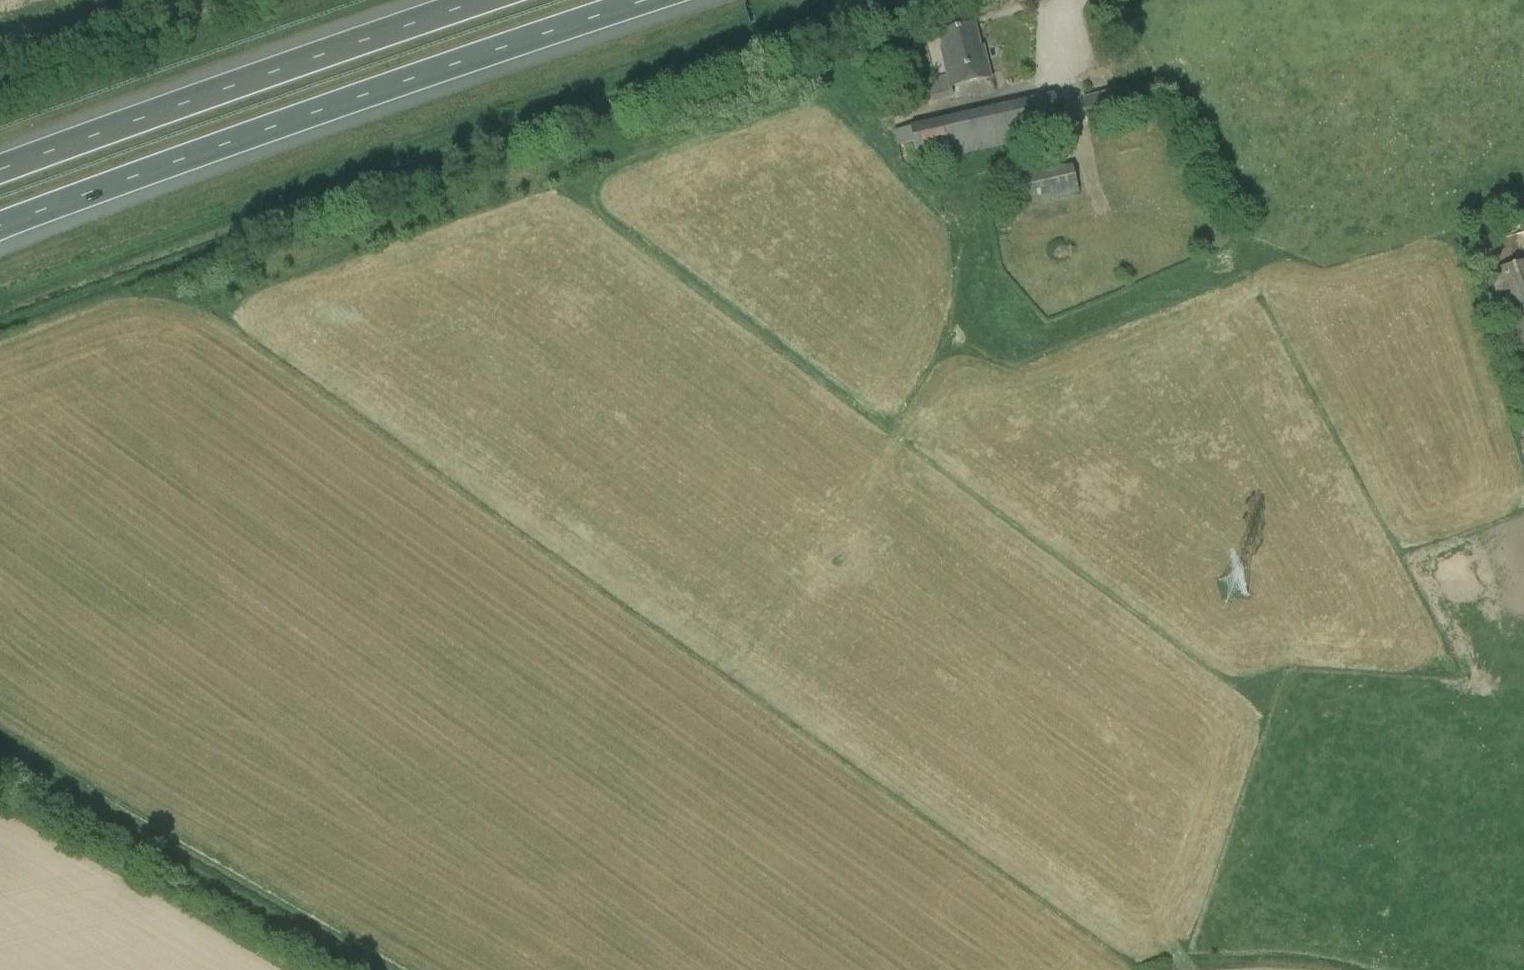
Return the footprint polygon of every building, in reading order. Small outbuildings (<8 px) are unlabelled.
[(942,47),(940,47),(946,74),(900,85),(904,106),(952,94),(951,87),(990,77),(982,45),(979,46),(973,24),(939,32),(942,47)] [(1054,95),(909,124),(910,127),(893,131),(896,145),(913,142),(918,165),(1002,146),(1063,132),(1054,95)] [(1070,166),(1011,179),(1018,206),(1078,193),(1070,166)] [(1489,271),(1523,395),(1523,261),(1489,271)]
